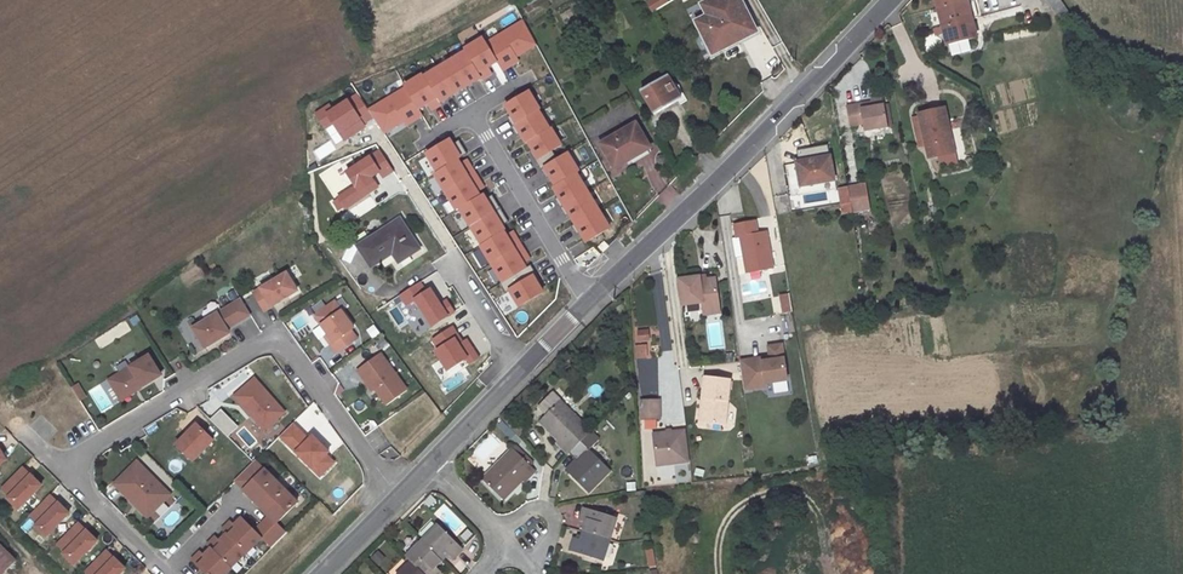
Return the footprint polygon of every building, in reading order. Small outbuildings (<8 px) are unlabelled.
[(528,7),(531,11),(551,0),(540,0),(528,7)] [(747,26),(752,23),(747,14),(748,13),(741,0),(710,0),(702,4),(708,16),(696,21),(702,34),(705,32),(714,50),(737,39),(738,41),(752,34),(747,26)] [(947,45),(976,38),(967,0),(936,0),(947,45)] [(747,26),(752,34),(757,32),(748,13),(747,14),(752,23),(747,26)] [(705,32),(702,34),(713,54),(738,41),(737,39),(714,50),(705,32)] [(655,114),(681,99),(667,75),(641,90),(655,114)] [(882,97),(871,99),(871,102),(872,102),(873,107),(884,105),(882,97)] [(871,102),(846,106),(850,127),(863,125),(864,132),(888,128),(884,105),(873,107),(872,102),(871,102)] [(919,117),(913,118),(919,146),(926,145),(927,152),(929,158),(950,154),(945,131),(949,130),(944,108),(919,114),(919,117)] [(650,148),(636,124),(600,144),(614,167),(625,160),(623,158),(627,156),(630,160),(650,148)] [(949,130),(945,131),(950,154),(954,153),(949,130)] [(926,145),(919,146),(921,153),(927,152),(926,145)] [(834,180),(830,157),(797,163),(799,175),(801,175),(803,186),(834,180)] [(866,184),(848,188),(852,212),(870,209),(866,184)] [(848,188),(839,189),(843,214),(852,212),(848,188)] [(419,249),(400,220),(358,247),(371,267),(393,253),(399,262),(419,249)] [(755,221),(734,225),(737,237),(740,237),(744,256),(747,272),(773,268),(766,232),(757,234),(755,221)] [(737,237),(732,238),(736,257),(744,256),(740,237),(737,237)] [(495,284),(488,271),(478,277),(486,290),(495,284)] [(297,290),(287,273),(254,293),(264,310),(297,290)] [(699,277),(679,279),(682,305),(702,302),(704,315),(720,312),(716,278),(706,279),(700,280),(699,277)] [(242,299),(193,329),(205,348),(229,333),(227,330),(251,315),(242,299)] [(357,339),(351,330),(354,328),(335,302),(315,316),(328,335),(325,337),(337,353),(357,339)] [(789,339),(787,330),(775,332),(777,341),(789,339)] [(645,345),(636,346),(636,358),(646,358),(645,345)] [(407,390),(381,354),(357,370),(364,378),(366,377),(376,390),(387,405),(407,390)] [(119,397),(141,384),(143,387),(161,376),(149,356),(109,380),(119,397)] [(366,377),(364,378),(373,391),(376,390),(366,377)] [(730,380),(705,377),(702,399),(707,399),(704,422),(725,425),(730,380)] [(265,430),(285,412),(255,379),(235,396),(265,430)] [(141,384),(119,397),(121,400),(143,387),(141,384)] [(560,401),(541,420),(542,421),(552,431),(551,433),(559,441),(556,443),(568,455),(570,453),(581,441),(591,431),(560,401)] [(660,419),(659,401),(641,401),(642,419),(660,419)] [(522,433),(509,420),(506,423),(518,436),(522,433)] [(542,421),(540,423),(551,433),(552,431),(542,421)] [(214,441),(197,424),(176,445),(193,462),(214,441)] [(334,462),(326,453),(328,451),(311,435),(309,437),(295,424),(282,438),(320,476),(334,462)] [(581,441),(570,453),(576,459),(578,461),(568,471),(567,472),(588,493),(611,470),(589,449),(599,440),(591,431),(581,441)] [(689,462),(685,431),(653,434),(657,465),(689,462)] [(516,446),(514,449),(530,465),(532,462),(516,446)] [(513,448),(482,479),(501,498),(502,497),(513,486),(514,488),(522,480),(524,482),(536,471),(530,465),(514,449),(513,448)] [(576,459),(566,469),(568,471),(578,461),(576,459)] [(270,516),(255,531),(242,519),(234,526),(231,522),(223,530),(227,534),(220,541),(215,537),(208,545),(211,549),(204,556),(200,553),(192,560),(206,573),(226,573),(231,569),(231,568),(246,553),(246,554),(262,539),(271,548),(287,533),(277,523),(298,503),(264,470),(255,461),(235,481),(244,490),(270,516)] [(162,503),(161,500),(168,493),(137,462),(115,485),(145,515),(152,508),(156,509),(162,503)] [(28,478),(31,476),(22,467),(19,470),(28,478)] [(31,476),(28,478),(19,470),(1,488),(10,497),(8,499),(19,509),(42,486),(31,476)] [(513,486),(502,497),(504,498),(514,488),(513,486)] [(161,500),(162,503),(170,495),(168,493),(161,500)] [(56,506),(59,503),(50,495),(47,498),(56,506)] [(59,503),(56,506),(47,498),(29,516),(38,524),(36,527),(47,537),(70,514),(59,503)] [(148,518),(156,509),(152,508),(145,515),(148,518)] [(616,518),(584,508),(580,521),(586,523),(584,531),(610,539),(616,518)] [(84,534),(87,531),(78,522),(75,525),(84,534)] [(87,531),(84,534),(75,525),(57,544),(66,552),(64,554),(75,565),(97,541),(87,531)] [(438,525),(422,542),(441,561),(447,554),(452,559),(463,549),(438,525)] [(610,539),(584,531),(581,540),(574,538),(570,551),(603,561),(610,539)] [(406,557),(411,562),(412,562),(424,573),(438,573),(440,571),(435,566),(441,561),(422,542),(406,557)] [(16,561),(0,545),(0,573),(3,573),(16,561)] [(112,561),(115,558),(106,550),(103,553),(112,561)] [(112,561),(103,553),(85,571),(88,573),(120,573),(125,569),(115,558),(112,561)] [(400,573),(424,573),(412,562),(411,562),(400,573)]
